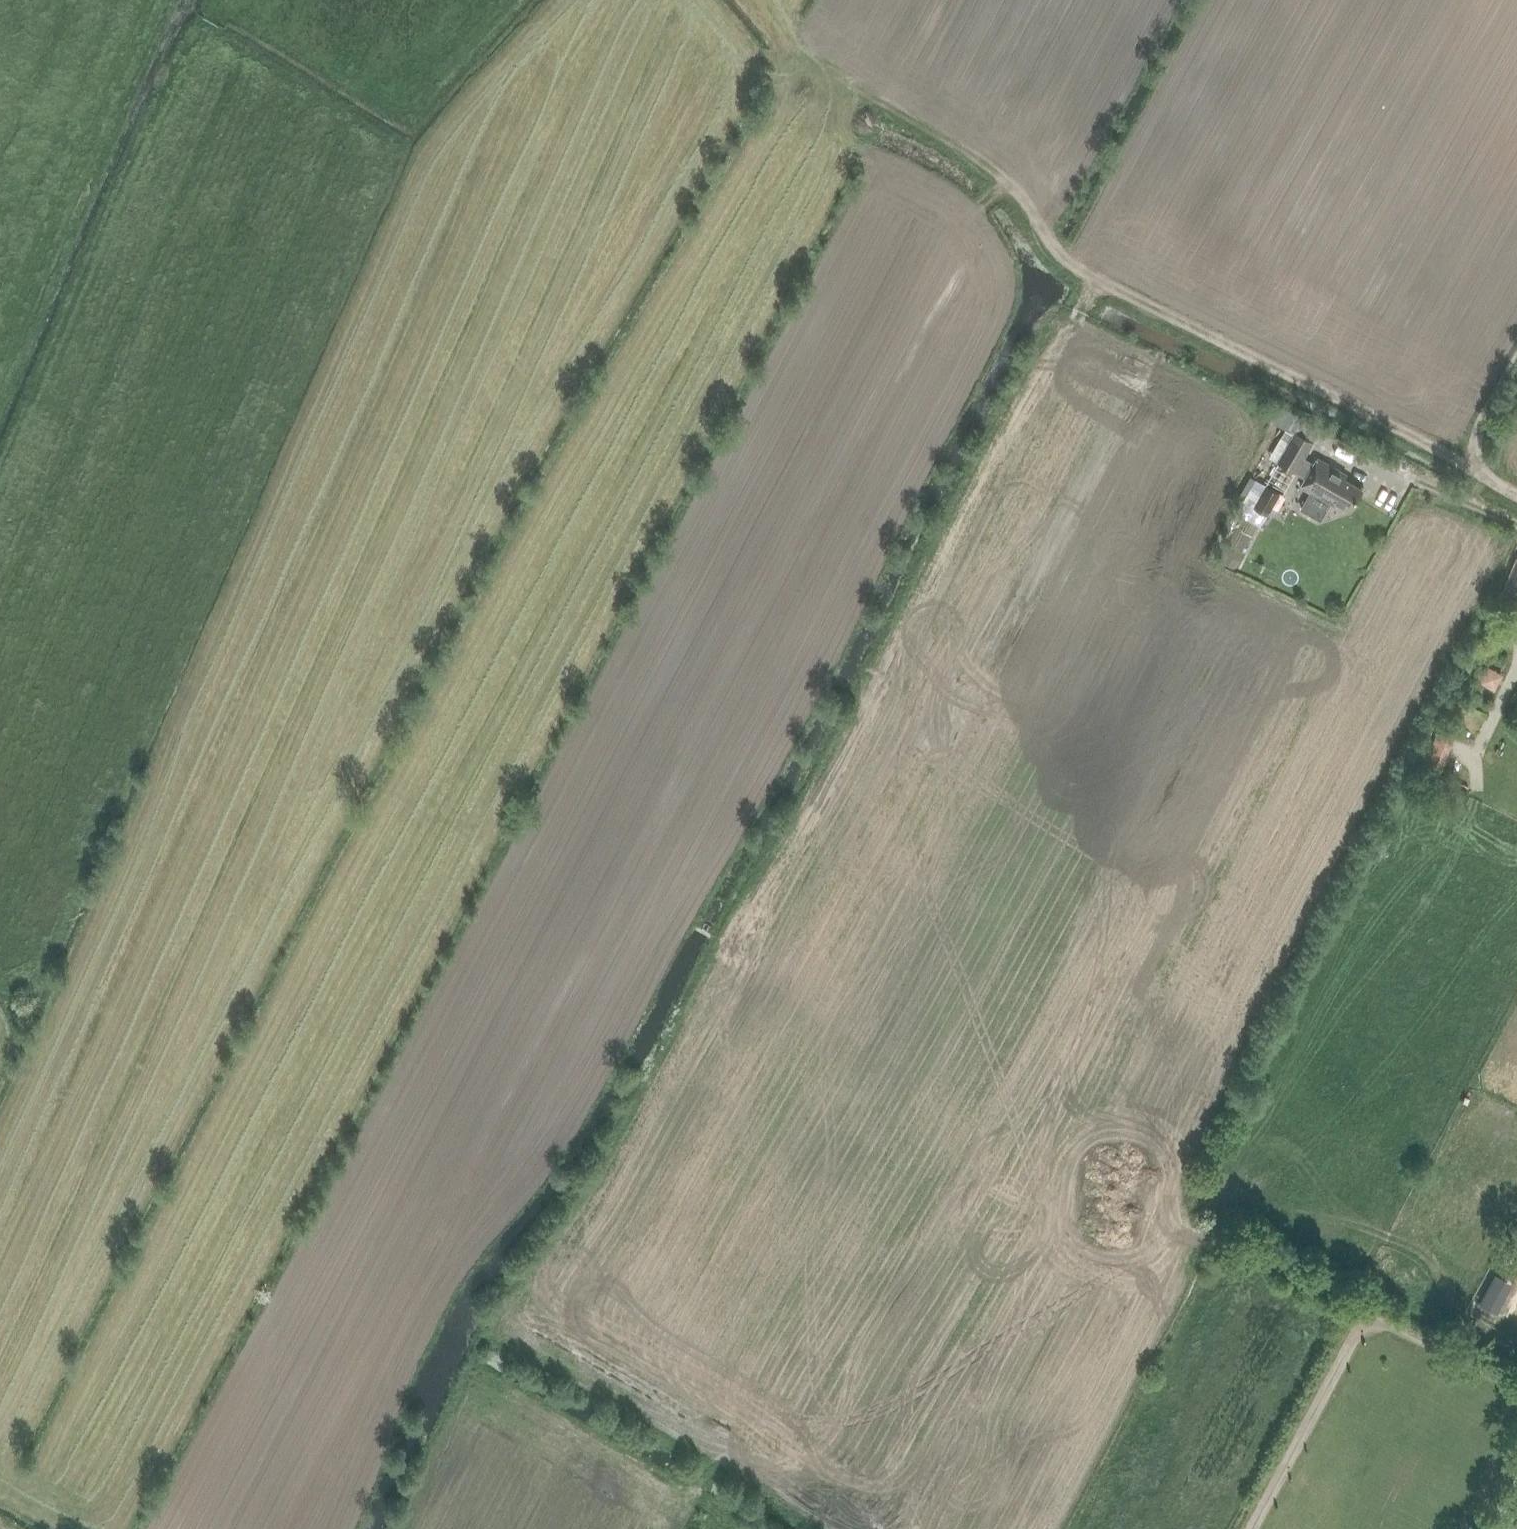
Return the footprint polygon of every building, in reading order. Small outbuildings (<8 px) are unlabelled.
[(1362,487),(1344,476),(1347,472),(1318,455),(1313,462),(1305,457),(1314,441),(1297,431),(1279,462),(1305,477),(1301,483),(1312,490),(1301,508),(1320,520),(1331,501),(1334,503),(1336,499),(1350,507),(1362,487)] [(1255,505),(1268,513),(1279,493),(1266,486),(1255,505)] [(1516,598),(1516,557),(1501,591),(1516,598)] [(1494,693),(1504,677),(1487,668),(1478,684),(1494,693)] [(1437,736),(1426,764),(1436,768),(1447,740),(1437,736)]
